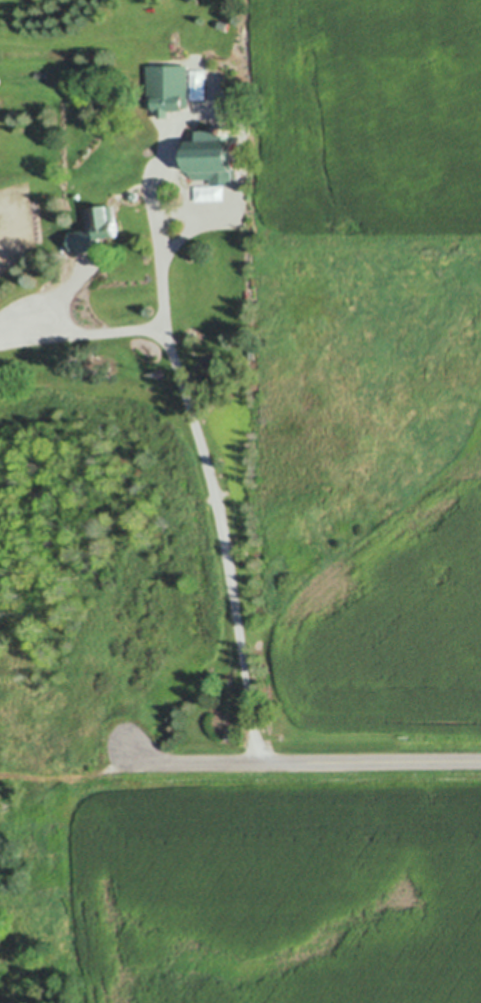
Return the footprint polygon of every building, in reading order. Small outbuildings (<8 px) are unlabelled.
[(220,19),(229,23),(226,30),(217,26),(220,19)] [(147,64),(188,64),(188,107),(183,107),(183,110),(168,110),(168,117),(157,117),(157,110),(153,110),(153,108),(147,108),(147,64)] [(222,128),(222,127),(222,126),(223,125),(224,124),(226,123),(227,124),(228,124),(229,125),(229,126),(229,127),(229,129),(228,130),(227,130),(226,131),(225,130),(225,132),(234,132),(234,139),(236,139),(237,177),(231,178),(231,183),(210,184),(210,178),(194,179),(188,173),(188,166),(179,166),(179,148),(188,148),(188,139),(190,139),(190,132),(197,132),(197,129),(222,128)] [(136,199),(131,199),(128,195),(130,191),(136,190),(138,195),(136,199)] [(94,205),(108,203),(109,204),(113,204),(116,217),(111,218),(111,220),(117,219),(119,234),(99,237),(98,229),(94,230),(93,223),(96,223),(94,205)]
